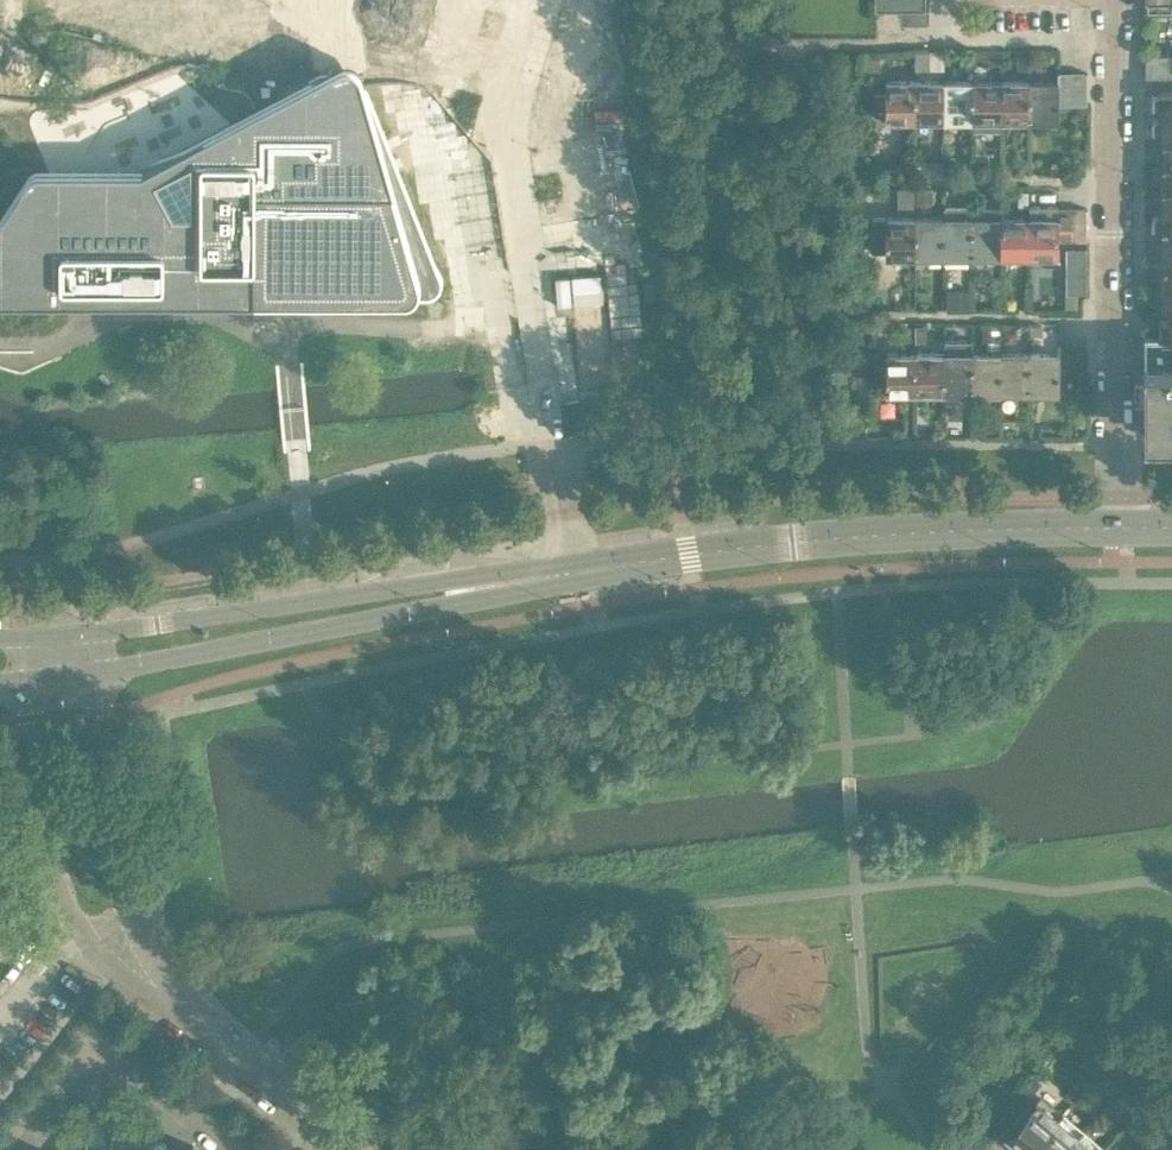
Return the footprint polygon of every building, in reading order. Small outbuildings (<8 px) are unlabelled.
[(920,11),(920,5),(926,5),(926,0),(900,0),(900,11),(920,11)] [(929,69),(930,50),(915,50),(915,55),(915,69),(929,69)] [(1169,62),(1169,53),(1146,53),(1146,62),(1169,62)] [(963,69),(974,69),(973,55),(963,55),(963,69)] [(982,55),(973,55),(974,69),(982,69),(982,55)] [(1028,69),(1028,55),(1019,55),(1019,69),(1028,69)] [(140,296),(427,296),(431,295),(435,294),(438,291),(440,288),(442,285),(443,281),(442,277),(441,273),(394,184),(361,72),(360,69),(357,66),(354,64),(351,62),(347,62),(344,62),(340,63),(318,75),(143,168),(39,168),(37,168),(34,169),(32,170),(30,172),(28,174),(0,217),(0,296),(140,296)] [(1074,72),(1059,72),(1058,72),(1058,79),(1059,79),(1059,102),(1074,102),(1074,72)] [(1088,72),(1074,72),(1074,102),(1088,102),(1088,72)] [(1058,80),(1030,80),(1030,118),(1059,118),(1059,102),(1059,79),(1058,79),(1058,80)] [(915,118),(915,80),(887,80),(887,93),(875,93),(875,114),(887,114),(887,118),(915,118)] [(945,80),(915,80),(915,118),(945,118),(945,80)] [(974,80),(945,80),(945,118),(974,118),(974,80)] [(1002,80),(974,80),(974,118),(1002,118),(1002,80)] [(1030,80),(1002,80),(1002,118),(1030,118),(1030,80)] [(1159,90),(1159,92),(1152,92),(1152,105),(1159,105),(1159,116),(1171,116),(1171,90),(1159,90)] [(1159,116),(1159,117),(1152,117),(1152,129),(1159,129),(1159,140),(1171,140),(1171,116),(1159,116)] [(1159,140),(1159,164),(1171,164),(1171,140),(1159,140)] [(917,176),(944,175),(943,161),(940,161),(940,165),(916,166),(917,176)] [(1159,164),(1159,165),(1152,165),(1152,177),(1159,177),(1159,189),(1171,189),(1171,164),(1159,164)] [(915,187),(899,187),(900,209),(915,209),(915,187)] [(973,187),(961,187),(961,199),(973,199),(973,187)] [(916,189),(916,209),(932,209),(932,189),(916,189)] [(1159,189),(1159,213),(1171,213),(1171,189),(1159,189)] [(1002,211),(1002,204),(970,202),(969,209),(1002,211)] [(1059,239),(1059,216),(1058,216),(1058,208),(1058,204),(1030,204),(1030,216),(1030,254),(1059,254),(1059,239)] [(1074,208),(1058,208),(1058,216),(1059,216),(1059,239),(1073,238),(1074,208)] [(1088,208),(1074,208),(1073,238),(1088,238),(1088,208)] [(1159,213),(1159,214),(1152,214),(1152,226),(1159,226),(1159,238),(1171,238),(1171,213),(1159,213)] [(887,217),(877,217),(877,239),(887,239),(887,254),(915,254),(915,216),(887,216),(887,217)] [(945,216),(915,216),(915,254),(944,254),(945,216)] [(973,216),(945,216),(944,254),(973,254),(973,216)] [(1001,216),(973,216),(973,254),(1001,254),(1001,216)] [(1030,216),(1001,216),(1001,254),(1030,254),(1030,216)] [(1159,238),(1159,261),(1171,261),(1171,238),(1159,238)] [(1068,246),(1068,263),(1087,262),(1087,246),(1068,246)] [(1159,261),(1159,262),(1152,262),(1152,274),(1159,274),(1159,285),(1171,285),(1171,261),(1159,261)] [(654,282),(643,284),(646,301),(657,299),(654,282)] [(1159,285),(1159,286),(1152,286),(1152,298),(1159,298),(1159,310),(1171,310),(1171,285),(1159,285)] [(947,289),(947,309),(958,309),(958,289),(947,289)] [(1159,310),(1159,333),(1159,335),(1171,335),(1171,310),(1159,310)] [(1159,335),(1159,333),(1145,333),(1145,436),(1171,436),(1171,335),(1159,335)] [(1074,344),(1058,344),(1058,352),(1059,374),(1074,374),(1074,344)] [(1088,344),(1074,344),(1074,374),(1088,375),(1088,344)] [(887,390),(916,390),(916,352),(887,352),(887,390)] [(944,352),(916,352),(916,390),(944,390),(944,352)] [(973,352),(944,352),(944,390),(973,390),(973,352)] [(1001,352),(973,352),(973,390),(1001,390),(1001,352)] [(1030,352),(1001,352),(1001,390),(1030,390),(1030,352)] [(1058,352),(1030,352),(1030,390),(1059,390),(1059,374),(1058,352)] [(1017,1149),(1030,1149),(1059,1117),(1037,1098),(1007,1134),(1014,1140),(1011,1145),(1017,1149)] [(166,1146),(166,1145),(167,1144),(167,1143),(167,1142),(167,1141),(166,1140),(165,1139),(165,1138),(163,1138),(161,1138),(160,1139),(159,1139),(158,1140),(156,1138),(148,1147),(109,1115),(112,1149),(171,1149),(166,1146)] [(85,1117),(58,1149),(88,1149),(85,1117)] [(1030,1149),(1067,1149),(1080,1135),(1059,1117),(1030,1149)] [(1067,1149),(1098,1149),(1080,1135),(1067,1149)]
